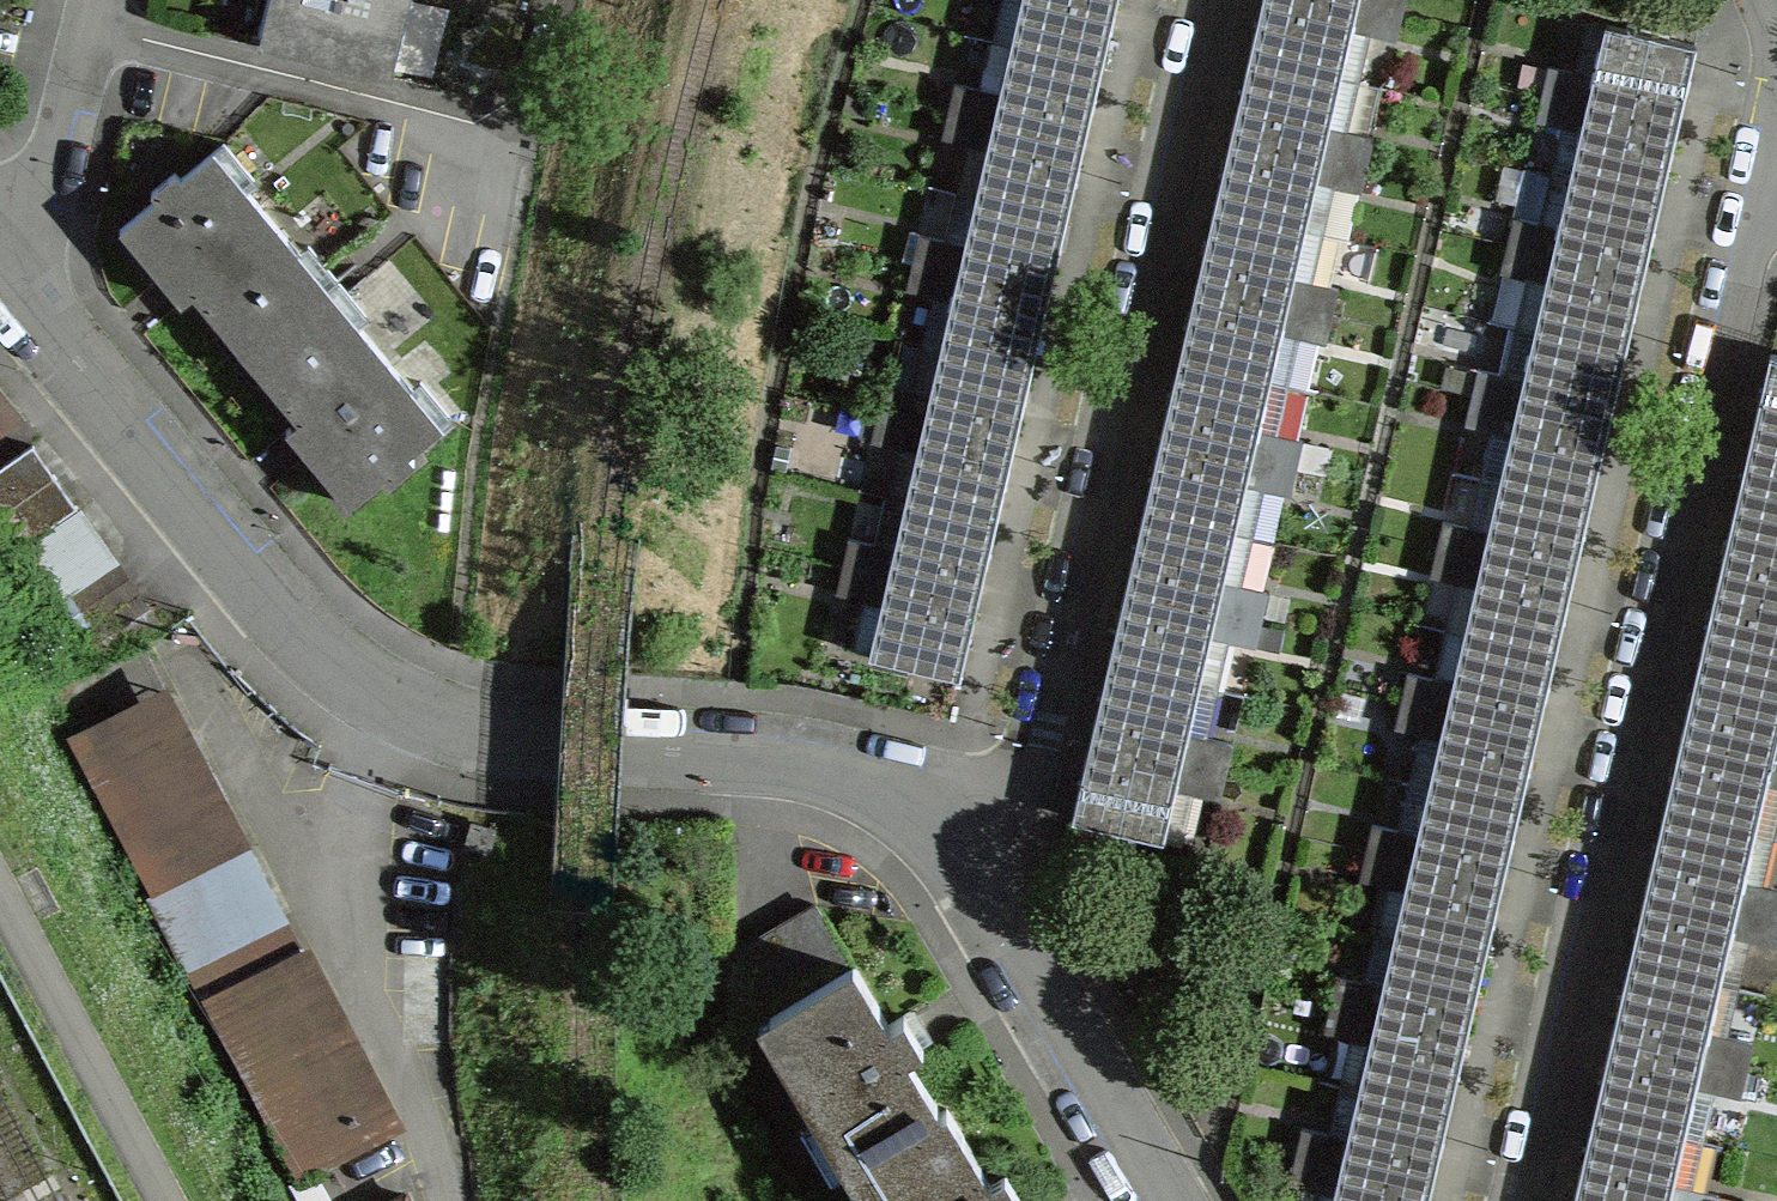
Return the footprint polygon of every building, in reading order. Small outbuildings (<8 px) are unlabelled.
[(269,3),(258,44),(325,60),(339,0),(269,0),(269,3)] [(325,60),(391,77),(401,35),(409,0),(339,0),(325,60)] [(1016,48),(1112,74),(1129,0),(1027,0),(1016,48)] [(1345,0),(1276,0),(1262,60),(1356,83),(1374,7),(1345,0)] [(1711,40),(1618,19),(1601,96),(1693,117),(1711,40)] [(1112,74),(1016,48),(998,124),(1095,150),(1112,74)] [(1356,83),(1262,60),(1245,135),(1338,158),(1356,83)] [(1693,117),(1601,96),(1583,172),(1675,193),(1693,117)] [(1095,150),(998,124),(981,200),(1077,226),(1095,150)] [(1338,158),(1245,135),(1227,211),(1321,234),(1338,158)] [(328,289),(213,151),(180,179),(174,172),(151,192),(156,199),(119,230),(180,303),(192,294),(224,332),(244,357),(328,289)] [(1675,193),(1583,172),(1565,249),(1657,270),(1675,193)] [(1077,226),(981,200),(963,275),(1059,302),(1077,226)] [(1321,234),(1227,211),(1209,286),(1303,309),(1321,234)] [(1657,270),(1565,249),(1548,325),(1639,347),(1657,270)] [(1059,302),(963,275),(946,351),(1041,378),(1059,302)] [(1303,309),(1209,286),(1191,362),(1285,385),(1303,309)] [(296,421),(285,430),(346,504),(384,473),(389,480),(413,460),(407,453),(441,426),(328,289),(244,357),(272,391),(296,421)] [(1639,347),(1548,325),(1530,402),(1621,423),(1639,347)] [(1041,378),(946,351),(928,427),(1023,454),(1041,378)] [(1757,352),(1740,428),(1776,437),(1776,357),(1757,352)] [(1285,385),(1191,362),(1174,437),(1267,461),(1285,385)] [(23,416),(0,389),(0,435),(23,416)] [(1621,423),(1530,402),(1513,478),(1603,500),(1621,423)] [(1023,454),(928,427),(911,502),(1006,530),(1023,454)] [(1740,428),(1723,505),(1776,518),(1776,437),(1740,428)] [(1267,461),(1174,437),(1156,513),(1249,536),(1267,461)] [(0,467),(0,533),(13,552),(77,507),(33,444),(0,467)] [(1603,500),(1513,478),(1495,555),(1585,577),(1603,500)] [(1006,530),(911,502),(893,578),(988,606),(1006,530)] [(1723,505),(1705,581),(1776,598),(1776,518),(1723,505)] [(97,535),(80,511),(30,545),(47,569),(97,535)] [(1249,536),(1156,513),(1138,588),(1231,612),(1249,536)] [(116,562),(97,535),(47,569),(42,572),(61,599),(116,562)] [(1585,577),(1495,555),(1477,631),(1567,653),(1585,577)] [(117,565),(72,597),(90,623),(136,591),(117,565)] [(988,606),(893,578),(876,654),(970,682),(988,606)] [(1705,581),(1688,657),(1775,677),(1776,669),(1776,598),(1705,581)] [(1231,612),(1138,588),(1121,663),(1213,688),(1231,612)] [(1567,653),(1477,631),(1460,708),(1549,730),(1567,653)] [(1775,677),(1688,657),(1671,734),(1758,753),(1775,677)] [(1213,688),(1121,663),(1103,739),(1195,763),(1213,688)] [(1549,730),(1460,708),(1442,785),(1530,807),(1549,730)] [(1758,753),(1671,734),(1654,810),(1740,829),(1758,753)] [(1195,763),(1103,739),(1085,814),(1178,839),(1195,763)] [(1530,807),(1442,785),(1425,861),(1512,883),(1530,807)] [(1740,829),(1654,810),(1637,886),(1723,905),(1740,829)] [(210,1002),(301,954),(227,811),(134,858),(210,1002)] [(1512,883),(1425,861),(1407,938),(1494,960),(1512,883)] [(1723,905),(1637,886),(1620,963),(1705,981),(1723,905)] [(769,1013),(858,1163),(865,1159),(941,1114),(940,1111),(907,1056),(922,1047),(911,1028),(903,1015),(888,1023),(817,907),(725,962),(727,1038),(769,1013)] [(1494,960),(1407,938),(1389,1014),(1476,1037),(1494,960)] [(1705,981),(1620,963),(1603,1039),(1688,1058),(1705,981)] [(1476,1037),(1389,1014),(1372,1091),(1458,1113),(1476,1037)] [(1688,1058),(1603,1039),(1585,1115),(1670,1134),(1688,1058)] [(392,1126),(358,1062),(267,1110),(301,1176),(392,1126)] [(1458,1113),(1372,1091),(1354,1167),(1440,1190),(1458,1113)] [(1004,1172),(989,1181),(946,1108),(940,1111),(941,1114),(865,1159),(890,1200),(1021,1200),(1012,1186),(1004,1172)] [(1585,1115),(1568,1191),(1612,1200),(1655,1200),(1670,1134),(1585,1115)] [(1354,1167),(1346,1200),(1437,1200),(1440,1190),(1354,1167)] [(1568,1191),(1566,1200),(1612,1200),(1568,1191)]
